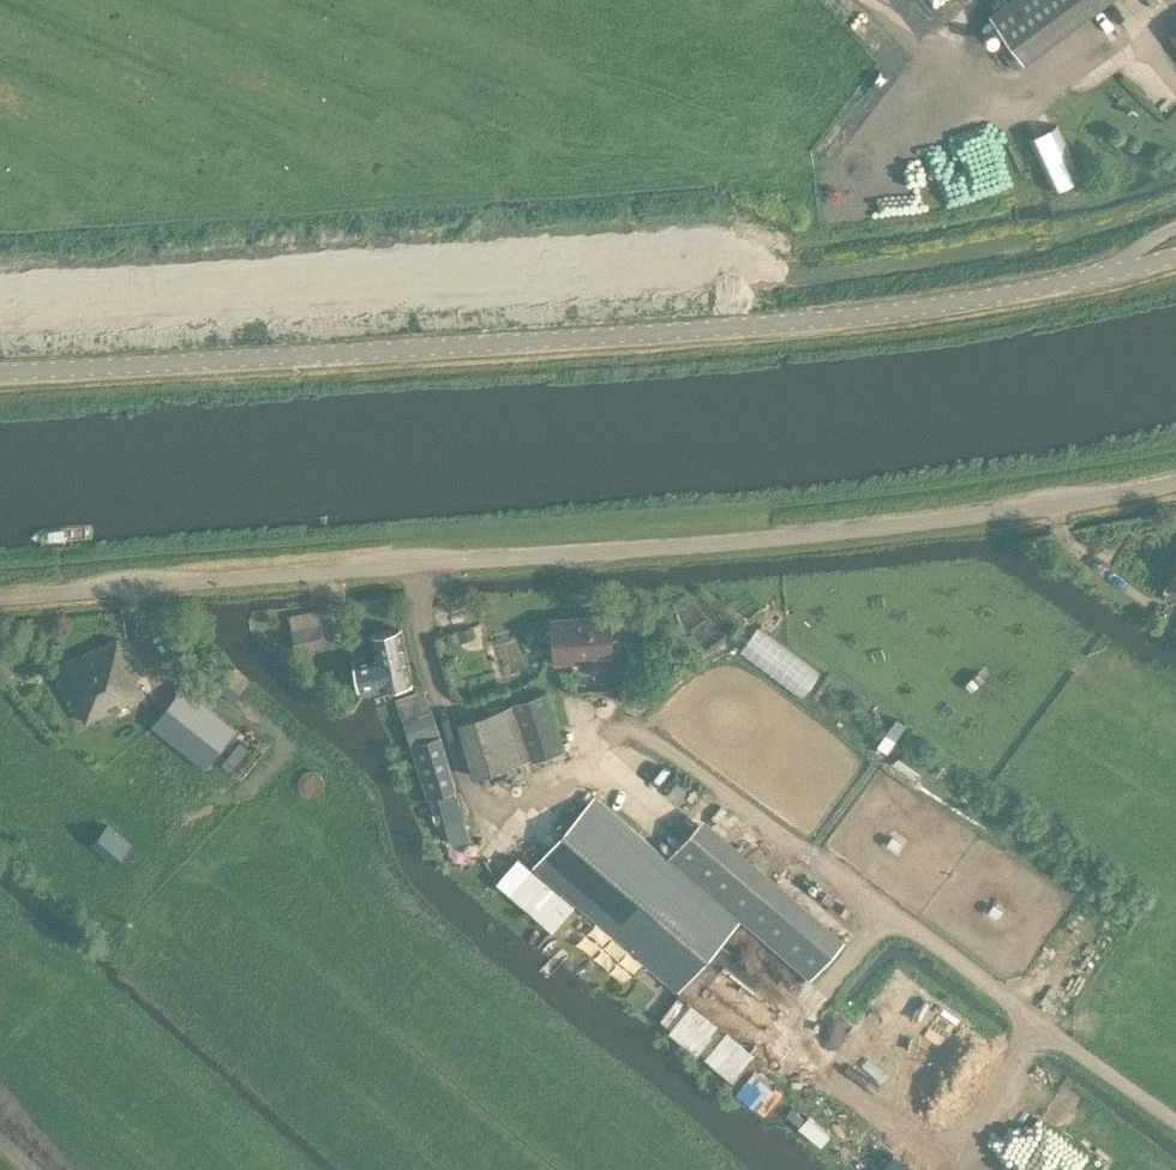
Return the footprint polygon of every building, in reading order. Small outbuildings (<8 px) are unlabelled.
[(1025,59),(1109,0),(1005,0),(991,10),(1025,59)] [(1165,588),(1167,589),(1175,594),(1175,569),(1165,588)] [(573,656),(613,654),(610,614),(552,618),(555,665),(573,664),(573,656)] [(325,646),(320,624),(292,629),(296,651),(325,646)] [(759,625),(741,651),(803,696),(822,670),(759,625)] [(473,626),(459,630),(462,639),(476,636),(473,626)] [(361,690),(381,686),(382,688),(413,681),(401,627),(371,634),(374,656),(356,660),(361,690)] [(461,640),(458,630),(448,633),(451,643),(461,640)] [(86,722),(144,695),(132,668),(118,639),(60,666),(65,677),(54,682),(75,726),(86,721),(86,722)] [(239,690),(247,680),(231,667),(223,677),(239,690)] [(206,767),(236,730),(183,687),(153,725),(206,767)] [(410,738),(438,728),(425,690),(396,701),(410,738)] [(511,705),(505,707),(459,721),(475,776),(529,760),(529,761),(548,756),(565,750),(547,694),(511,705)] [(896,717),(882,744),(891,749),(906,723),(896,717)] [(457,790),(441,734),(411,744),(429,799),(457,790)] [(708,956),(739,921),(594,795),(533,866),(678,992),(708,956)] [(441,801),(453,843),(471,837),(458,796),(441,801)] [(669,855),(740,916),(776,874),(704,813),(669,855)] [(114,862),(130,844),(107,825),(92,844),(114,862)] [(831,926),(830,919),(828,912),(825,907),(820,901),(811,895),(803,893),(798,892),(792,892),(786,894),(779,897),(773,901),(769,907),(766,912),(764,918),(763,925),(763,930),(765,937),(768,943),(772,948),(776,952),(781,956),(787,958),(794,959),(802,959),(808,957),(815,954),(820,950),(824,946),(828,939),(830,933),(831,926)] [(930,1064),(961,1012),(922,989),(912,1006),(936,1020),(915,1055),(930,1064)] [(734,1080),(756,1051),(684,995),(662,1024),(734,1080)] [(809,1114),(800,1125),(824,1143),(833,1131),(809,1114)]
